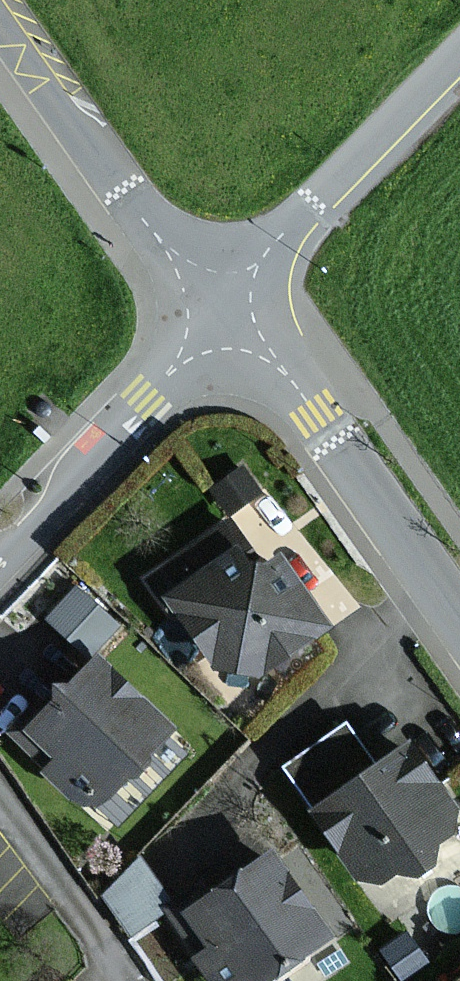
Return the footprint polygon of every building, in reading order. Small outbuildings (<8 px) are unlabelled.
[(241,573),(225,555),(153,605),(198,673),(247,683),(321,637),(311,623),(299,591),(269,554),(241,573)] [(91,646),(121,614),(79,576),(49,608),(91,646)] [(95,653),(8,739),(73,815),(164,738),(95,653)] [(396,745),(301,812),(341,888),(417,876),(419,852),(440,838),(444,814),(396,745)] [(325,940),(268,855),(195,904),(189,895),(167,911),(199,958),(193,962),(206,980),(264,980),(325,940)]
